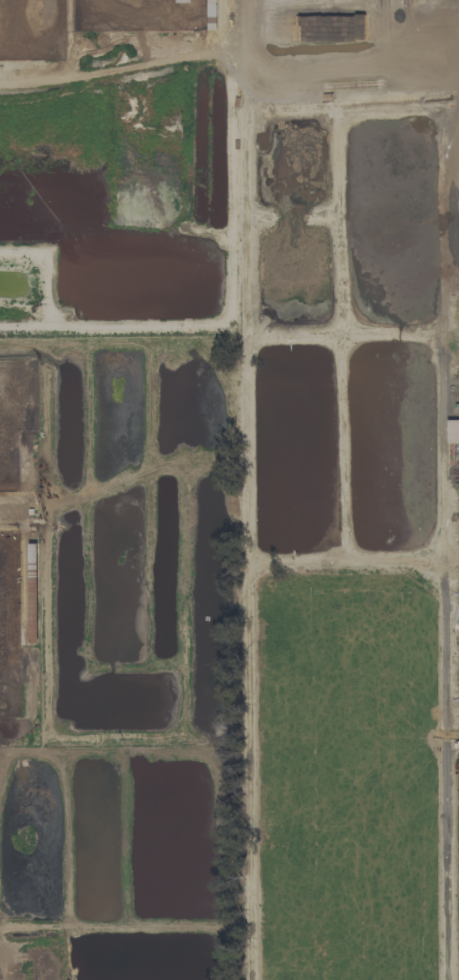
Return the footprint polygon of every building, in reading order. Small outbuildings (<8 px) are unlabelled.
[(216,15),(216,0),(206,0),(207,15),(216,15)] [(447,420),(448,443),(458,442),(458,419),(447,420)]
